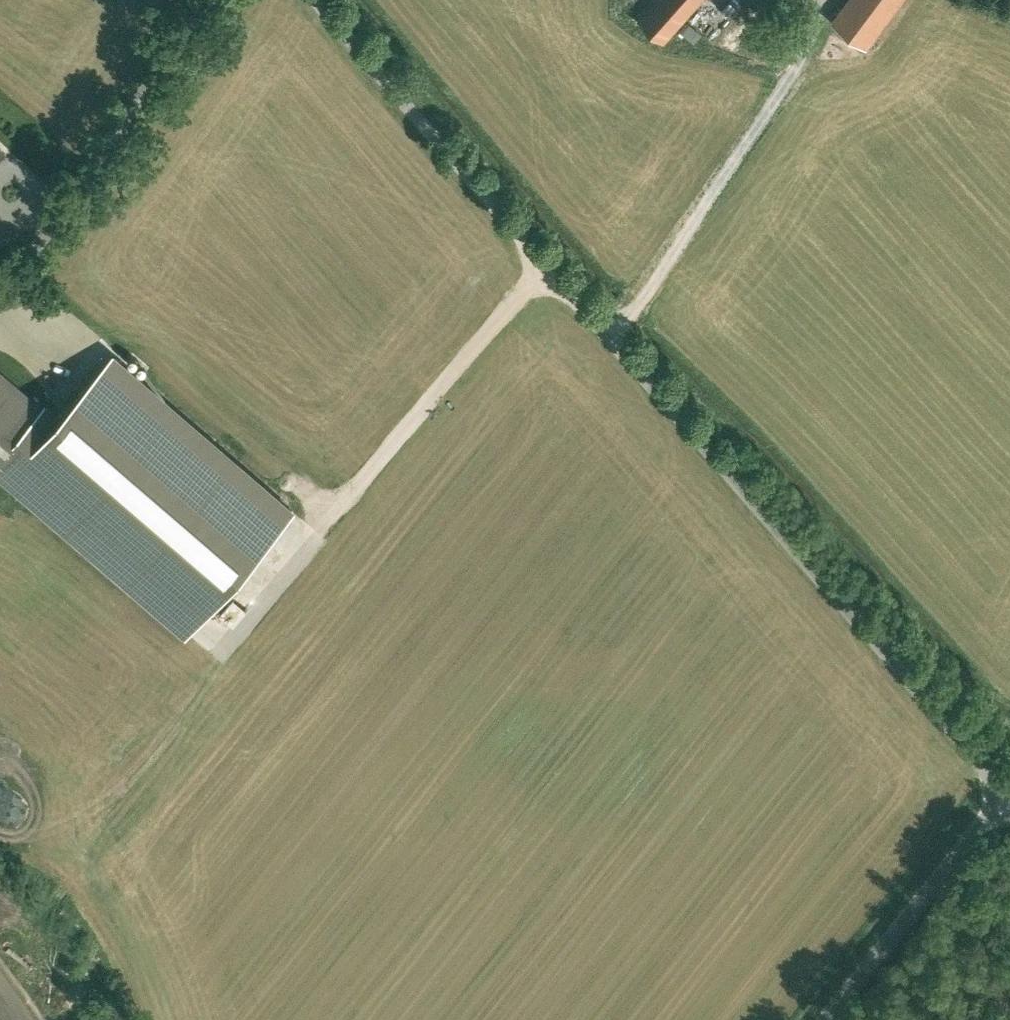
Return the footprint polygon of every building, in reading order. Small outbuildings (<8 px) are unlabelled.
[(640,7),(668,32),(697,0),(646,0),(640,7)] [(837,1),(874,28),(895,0),(838,0),(837,1)] [(748,5),(738,36),(781,49),(791,18),(781,15),(748,5)] [(1,448),(26,420),(43,400),(0,362),(0,449),(1,448)]
